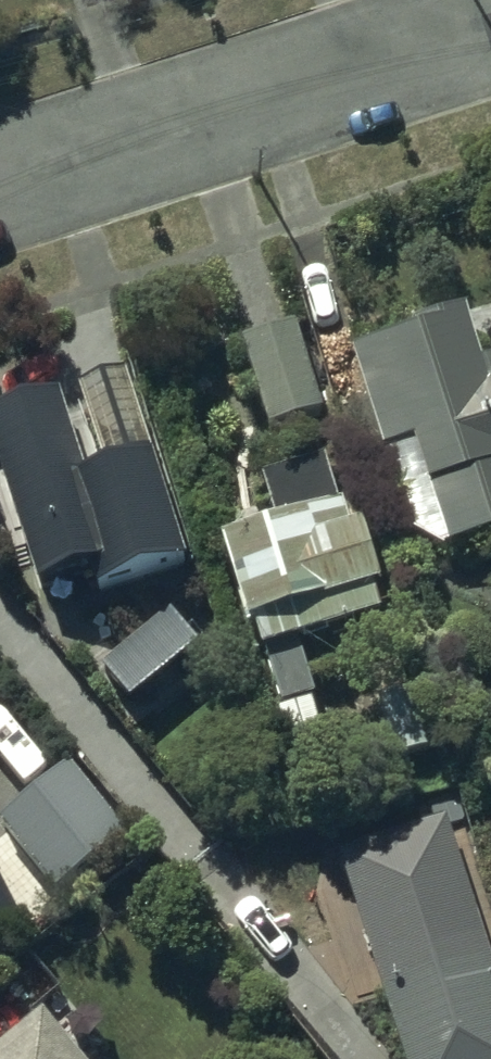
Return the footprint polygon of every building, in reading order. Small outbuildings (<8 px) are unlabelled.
[(404,535),(437,551),(490,533),(490,361),(474,367),(457,314),(343,352),(377,453),(404,535)] [(234,343),(260,427),(318,410),(293,325),(234,343)] [(97,594),(191,564),(155,452),(84,475),(59,399),(0,418),(0,470),(40,592),(91,575),(97,594)] [(249,650),(258,647),(274,707),(272,708),(284,753),(319,744),(307,698),(311,697),(295,637),(375,616),(350,524),(339,527),(333,505),(326,507),(314,466),(252,482),(264,524),(208,540),(232,629),(242,626),(249,650)] [(106,673),(133,704),(199,646),(172,615),(106,673)] [(412,687),(371,698),(387,760),(428,750),(412,687)] [(69,766),(0,818),(0,820),(53,890),(123,837),(69,766)] [(406,1058),(490,1058),(490,952),(450,821),(342,855),(406,1058)] [(32,1014),(0,1041),(0,1058),(69,1058),(32,1014)]
